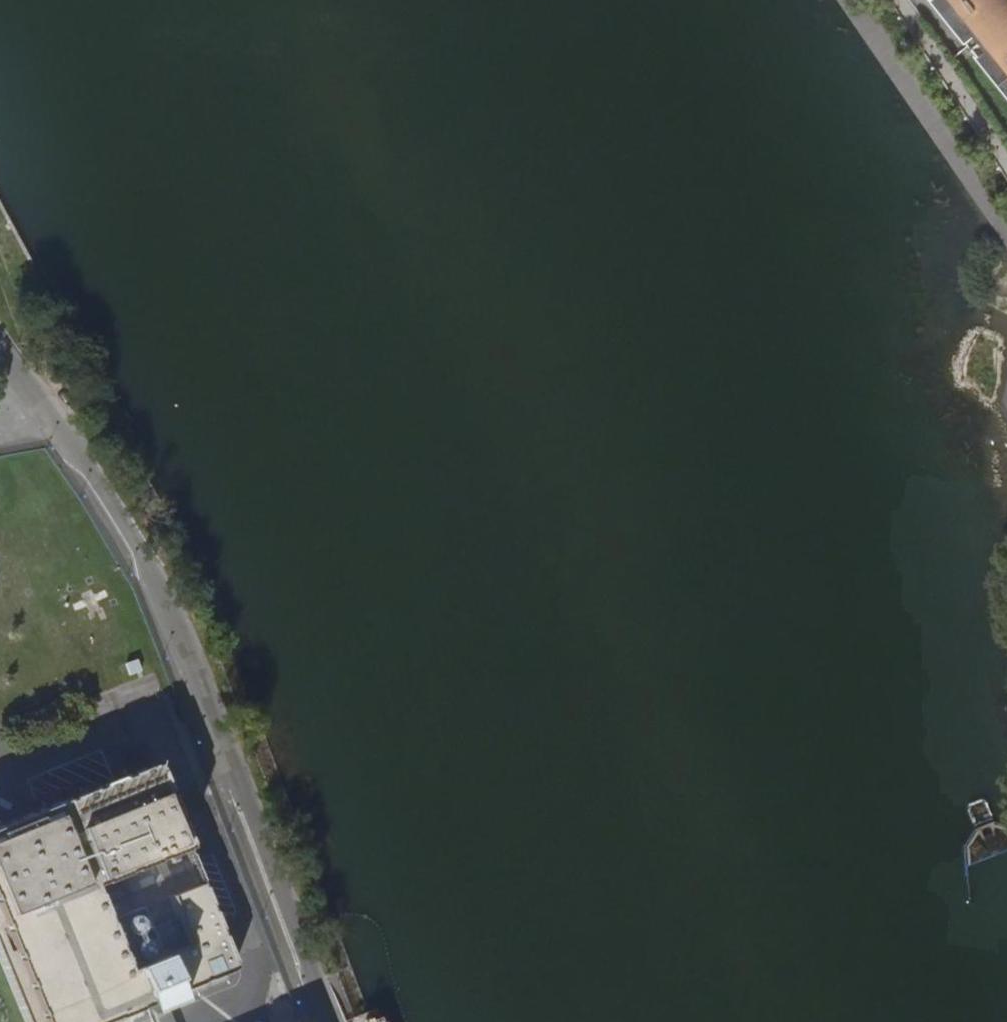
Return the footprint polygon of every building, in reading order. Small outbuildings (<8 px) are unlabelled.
[(954,18),(976,0),(940,0),(954,18)] [(954,18),(972,42),(1006,86),(1006,0),(976,0),(954,18)] [(0,828),(0,945),(31,1021),(107,1021),(239,968),(155,765),(0,828)]
